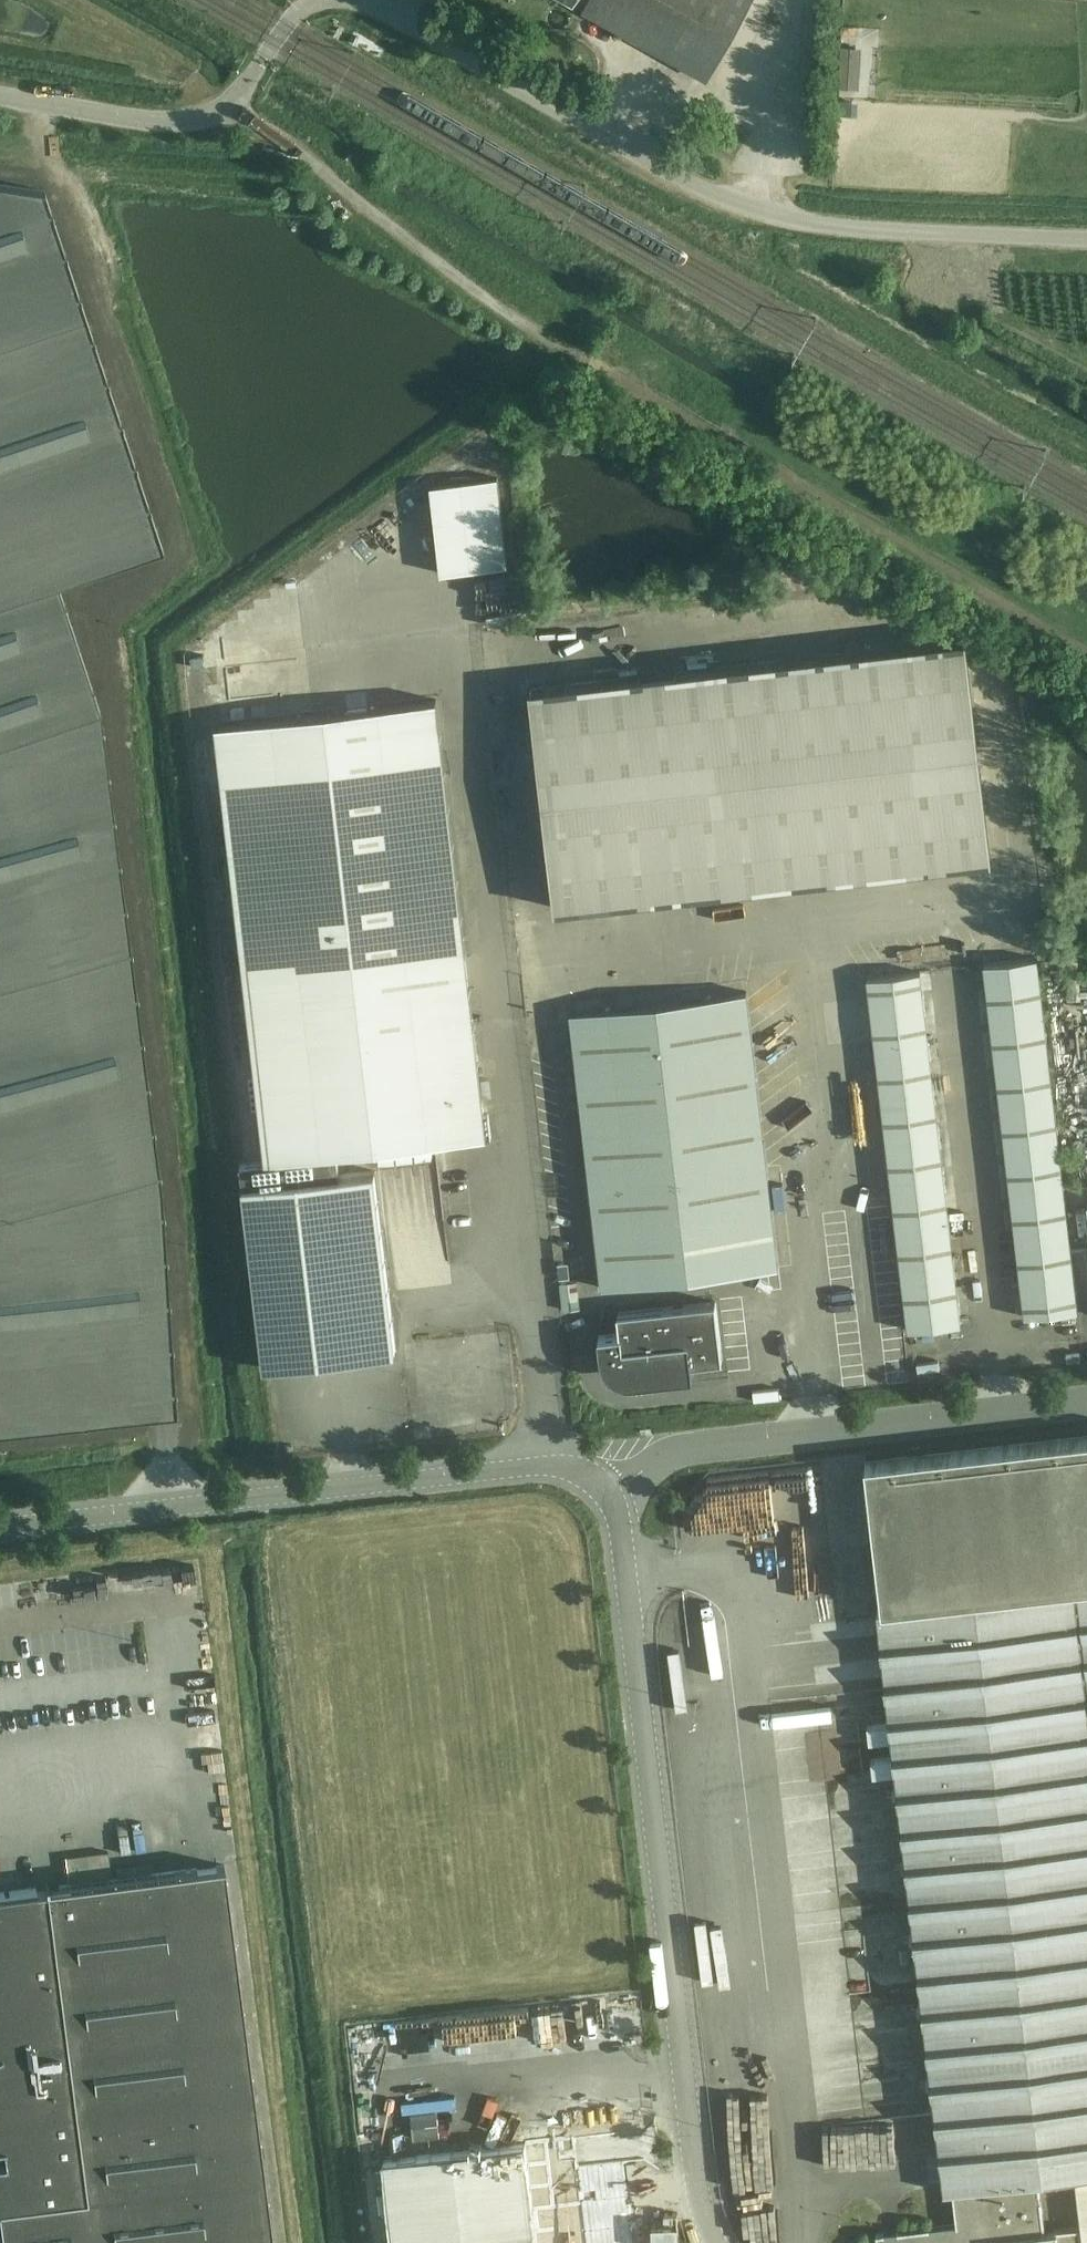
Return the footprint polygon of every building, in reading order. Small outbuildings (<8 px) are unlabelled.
[(573,2),(574,0),(584,6),(583,8),(707,77),(750,0),(569,0),(573,2)] [(858,47),(840,47),(840,88),(858,88),(858,47)] [(0,184),(0,1432),(176,1413),(161,1191),(133,972),(100,711),(58,584),(163,550),(101,359),(45,191),(0,184)] [(494,478),(428,486),(438,573),(504,565),(494,478)] [(234,628),(208,628),(208,652),(234,652),(234,628)] [(557,907),(991,857),(966,639),(531,689),(557,907)] [(469,1141),(491,1138),(488,1113),(484,1113),(436,699),(216,724),(266,1160),(240,1163),(264,1367),(396,1352),(374,1169),(340,1173),(337,1151),(469,1136),(469,1141)] [(984,963),(1024,1316),(1078,1310),(1037,957),(984,963)] [(867,977),(897,1241),(908,1330),(961,1323),(921,971),(867,977)] [(747,991),(570,1011),(602,1287),(778,1266),(747,991)] [(849,1057),(849,1068),(870,1068),(870,1058),(849,1057)] [(252,1113),(243,1114),(245,1128),(254,1127),(252,1113)] [(255,1134),(246,1135),(248,1150),(256,1149),(255,1134)] [(580,1307),(577,1280),(561,1282),(564,1309),(580,1307)] [(605,1355),(606,1361),(609,1366),(612,1371),(617,1375),(623,1377),(629,1378),(672,1374),(673,1378),(693,1376),(692,1363),(722,1359),(716,1301),(618,1312),(620,1332),(598,1335),(601,1356),(605,1355)] [(1080,1340),(1067,1341),(1069,1357),(1082,1355),(1080,1340)] [(1080,2227),(1044,2231),(1039,2181),(1076,2176),(1084,2242),(1086,2242),(1086,1435),(865,1461),(882,1608),(876,1609),(944,2191),(953,2190),(957,2224),(877,2233),(878,2242),(1081,2242),(1080,2227)] [(868,1734),(888,1733),(887,1717),(868,1717),(868,1734)] [(108,1850),(65,1856),(68,1881),(111,1876),(108,1850)] [(224,1864),(48,1887),(48,1883),(45,1883),(46,1887),(36,1888),(0,1892),(0,2223),(3,2242),(273,2242),(224,1864)] [(827,2125),(829,2136),(848,2134),(847,2123),(827,2125)] [(829,2140),(829,2163),(850,2163),(850,2141),(829,2140)] [(559,2205),(533,2208),(525,2142),(383,2159),(393,2242),(563,2242),(559,2205)]
